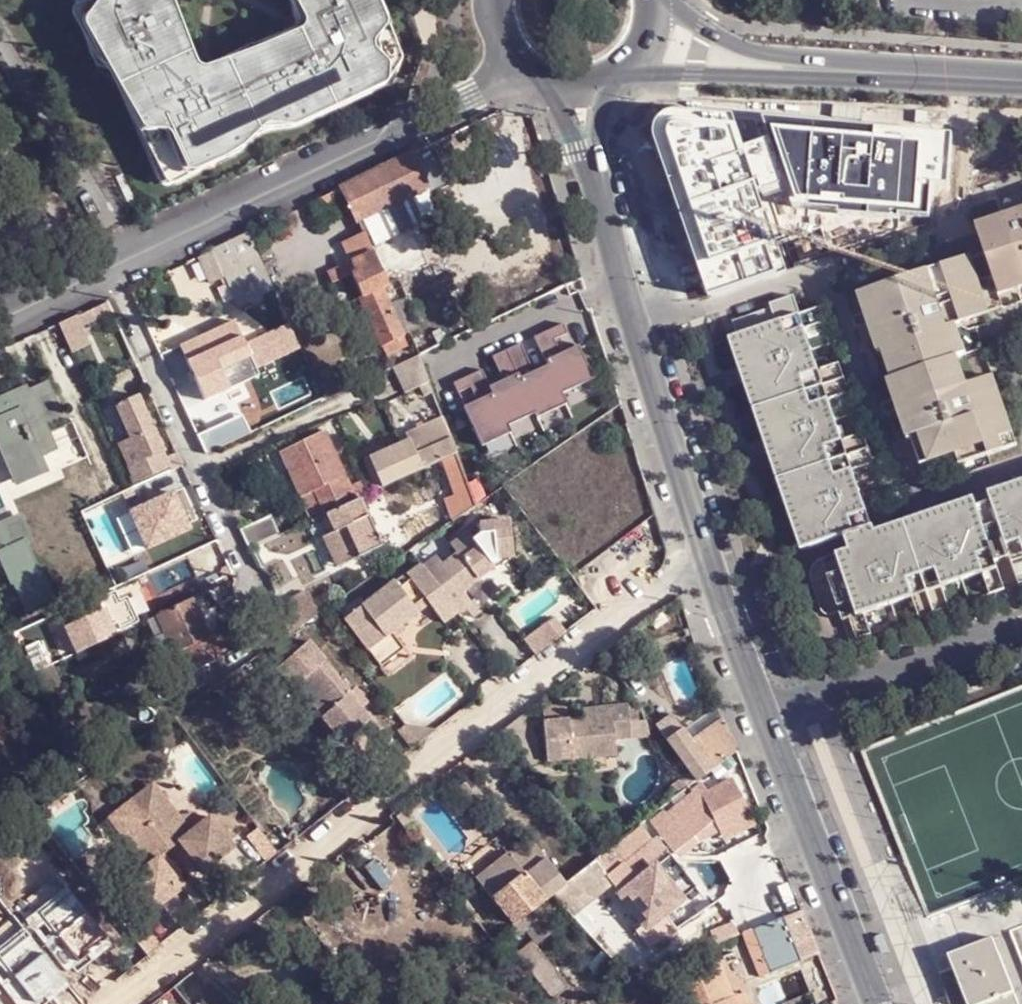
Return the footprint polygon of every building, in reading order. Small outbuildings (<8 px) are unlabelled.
[(382,57),(372,78),(278,122),(274,114),(225,137),(229,145),(164,175),(109,58),(101,62),(78,13),(86,9),(82,0),(69,0),(74,18),(94,69),(95,71),(96,72),(110,81),(112,82),(114,84),(115,85),(152,176),(153,177),(155,178),(157,180),(158,180),(172,182),(174,182),(175,182),(234,152),(237,150),(255,133),(258,131),(291,126),(329,109),(382,82),(384,80),(385,78),(390,52),(390,50),(390,48),(390,47),(369,0),(359,0),(382,57)] [(86,9),(78,13),(101,62),(109,58),(164,175),(229,145),(225,137),(274,114),(278,122),(372,78),(382,57),(359,0),(287,0),(296,22),(306,48),(291,55),(284,39),(202,78),(201,88),(202,90),(195,93),(191,85),(153,5),(143,9),(139,0),(82,0),(86,9)] [(296,22),(287,0),(280,0),(285,17),(286,19),(287,21),(290,22),(292,22),(296,22)] [(648,155),(698,300),(789,270),(767,199),(786,191),(790,204),(933,214),(937,135),(674,115),(665,118),(652,130),(649,134),(647,145),(648,155)] [(416,153),(347,187),(358,214),(361,221),(432,188),(416,153)] [(337,211),(337,214),(351,217),(358,214),(347,187),(330,196),(337,211)] [(995,292),(1021,283),(1021,212),(973,228),(991,279),(995,292)] [(254,233),(215,252),(228,280),(230,279),(243,307),(278,290),(254,233)] [(388,348),(410,339),(387,289),(393,286),(369,233),(347,243),(356,263),(361,274),(357,275),(368,298),(366,299),(388,348)] [(228,280),(215,252),(204,257),(217,285),(228,280)] [(988,316),(977,284),(967,258),(855,297),(874,356),(879,355),(888,383),(884,383),(903,442),(909,440),(919,470),(954,459),(957,468),(1002,453),(998,442),(1011,436),(991,379),(965,388),(956,361),(964,357),(954,328),(988,316)] [(361,274),(356,263),(348,267),(353,277),(357,275),(361,274)] [(995,292),(991,279),(977,284),(988,316),(1002,312),(998,300),(995,292)] [(995,292),(998,300),(1021,292),(1021,283),(995,292)] [(730,324),(734,339),(780,324),(785,337),(802,332),(822,325),(817,310),(796,318),(791,300),(769,308),(769,311),(730,324)] [(77,355),(94,345),(87,327),(118,312),(113,302),(65,326),(77,355)] [(239,322),(185,347),(211,401),(239,388),(264,376),(239,322)] [(489,369),(461,382),(466,392),(478,386),(484,400),(471,406),(483,432),(488,430),(493,440),(520,427),(516,417),(543,404),(548,415),(575,402),(570,392),(601,377),(586,344),(570,352),(564,338),(577,332),(573,322),(542,337),(555,365),(541,371),(528,343),(500,356),(511,379),(497,386),(489,369)] [(780,324),(734,339),(805,550),(841,539),(851,536),(847,521),(864,515),(850,473),(832,478),(823,450),(840,444),(826,402),(809,408),(799,380),(816,374),(802,332),(785,337),(780,324)] [(430,399),(440,395),(425,354),(399,368),(411,394),(425,388),(430,399)] [(289,388),(315,376),(307,359),(282,371),(289,388)] [(809,408),(826,402),(846,395),(837,366),(816,374),(799,380),(809,408)] [(271,391),(264,376),(239,388),(246,403),(271,391)] [(289,388),(286,389),(298,416),(327,403),(315,376),(289,388)] [(1,442),(13,472),(41,460),(56,454),(43,423),(61,416),(49,386),(34,393),(32,388),(0,403),(2,407),(0,408),(0,443),(1,442)] [(140,487),(188,464),(184,454),(172,460),(168,452),(170,451),(146,397),(117,411),(133,443),(125,446),(135,467),(138,465),(143,476),(137,480),(140,487)] [(248,417),(204,437),(212,455),(256,435),(251,424),(248,417)] [(379,486),(369,491),(373,498),(449,462),(462,455),(449,419),(413,436),(417,443),(370,464),(379,486)] [(329,434),(284,456),(307,503),(321,496),(331,518),(334,517),(362,504),(373,498),(369,491),(368,489),(357,494),(329,434)] [(998,442),(1002,453),(1015,447),(1011,436),(998,442)] [(832,478),(850,473),(870,466),(859,437),(840,444),(823,450),(832,478)] [(462,455),(449,462),(461,499),(451,503),(458,522),(480,507),(479,506),(462,455)] [(41,460),(13,472),(20,485),(47,474),(41,460)] [(1021,494),(1021,484),(986,496),(988,505),(1021,494)] [(179,492),(136,511),(153,549),(196,529),(179,492)] [(1008,561),(1009,566),(1021,562),(1021,494),(988,505),(1008,561)] [(321,496),(307,503),(316,525),(331,518),(321,496)] [(851,536),(841,539),(843,546),(845,553),(973,510),(975,510),(972,501),(872,536),(870,529),(851,536)] [(362,504),(334,517),(342,535),(357,565),(390,549),(376,518),(370,521),(362,504)] [(973,510),(992,566),(1001,563),(1008,561),(988,505),(982,508),(975,510),(973,510)] [(973,510),(845,553),(834,557),(839,575),(826,579),(839,623),(847,621),(862,617),(909,601),(941,590),(980,576),(995,571),(992,566),(973,510)] [(275,520),(245,533),(255,555),(285,541),(275,520)] [(423,568),(459,615),(473,604),(465,595),(497,569),(494,565),(498,561),(515,559),(510,522),(480,524),(481,535),(473,540),(468,533),(451,546),(456,554),(442,565),(437,557),(423,568)] [(345,570),(357,565),(342,535),(330,541),(345,570)] [(494,565),(497,569),(499,572),(515,559),(498,561),(494,565)] [(1021,585),(1021,562),(1009,566),(1016,587),(1021,585)] [(459,615),(423,568),(421,565),(347,622),(382,668),(404,651),(396,640),(393,635),(402,627),(430,606),(445,626),(459,615)] [(995,571),(980,576),(987,598),(1002,593),(995,571)] [(941,590),(909,601),(916,623),(947,612),(941,590)] [(66,628),(79,655),(117,637),(144,624),(132,597),(104,611),(100,602),(62,620),(66,628)] [(199,598),(163,616),(180,652),(185,650),(216,634),(199,598)] [(279,606),(293,637),(311,624),(299,598),(279,606)] [(180,652),(163,616),(151,621),(168,658),(174,655),(180,652)] [(862,617),(847,621),(854,642),(869,637),(862,617)] [(528,642),(540,656),(563,638),(552,624),(528,642)] [(407,633),(402,627),(393,635),(396,640),(407,633)] [(226,657),(216,634),(185,650),(196,672),(201,682),(223,671),(218,661),(226,657)] [(334,663),(318,643),(285,671),(302,690),(307,686),(333,716),(330,719),(351,743),(377,721),(368,711),(356,696),(358,694),(332,664),(334,663)] [(44,645),(31,651),(42,673),(54,667),(44,645)] [(196,672),(185,650),(180,652),(174,655),(185,677),(196,672)] [(356,696),(368,711),(375,705),(362,690),(358,694),(356,696)] [(571,706),(548,708),(552,760),(592,757),(620,756),(619,741),(617,716),(589,719),(572,720),(571,706)] [(616,707),(617,716),(619,741),(637,740),(636,723),(635,706),(616,707)] [(616,707),(588,709),(589,719),(617,716),(616,707)] [(738,755),(741,752),(727,717),(692,743),(696,748),(676,764),(694,789),(738,755)] [(636,723),(637,740),(652,739),(648,722),(636,723)] [(529,726),(513,738),(528,757),(539,748),(531,737),(536,734),(529,726)] [(593,766),(620,764),(620,756),(592,757),(593,766)] [(694,789),(676,764),(672,767),(682,781),(673,787),(681,799),(694,789)] [(675,855),(713,824),(719,834),(750,821),(735,784),(701,802),(696,794),(673,812),(674,814),(667,818),(666,815),(653,825),(675,855)] [(157,785),(135,803),(144,815),(167,797),(157,785)] [(167,797),(144,815),(173,853),(184,845),(207,875),(238,851),(214,820),(195,834),(167,797)] [(135,803),(112,821),(122,833),(144,815),(135,803)] [(144,815),(122,833),(150,869),(132,884),(156,914),(186,891),(163,861),(173,853),(144,815)] [(585,914),(588,915),(615,892),(644,928),(640,932),(641,934),(635,938),(645,948),(658,940),(651,929),(698,892),(659,841),(651,847),(639,832),(606,857),(567,888),(555,898),(576,920),(585,914)] [(517,928),(555,898),(567,888),(551,868),(531,884),(510,859),(482,881),(517,928)] [(544,952),(579,923),(576,920),(555,898),(517,928),(511,932),(523,947),(533,938),(544,952)] [(81,981),(121,950),(81,900),(41,931),(81,981)] [(142,919),(131,929),(156,960),(168,950),(142,919)] [(806,966),(789,922),(761,933),(777,977),(806,966)] [(777,977),(761,933),(747,938),(764,983),(777,977)] [(950,958),(956,972),(968,1003),(1021,1003),(996,939),(950,958)] [(35,941),(0,968),(0,973),(24,1003),(63,1003),(76,993),(35,941)] [(531,974),(555,1003),(569,1003),(576,998),(546,961),(531,974)] [(727,964),(679,982),(687,1003),(755,1003),(752,996),(741,1000),(727,964)]
